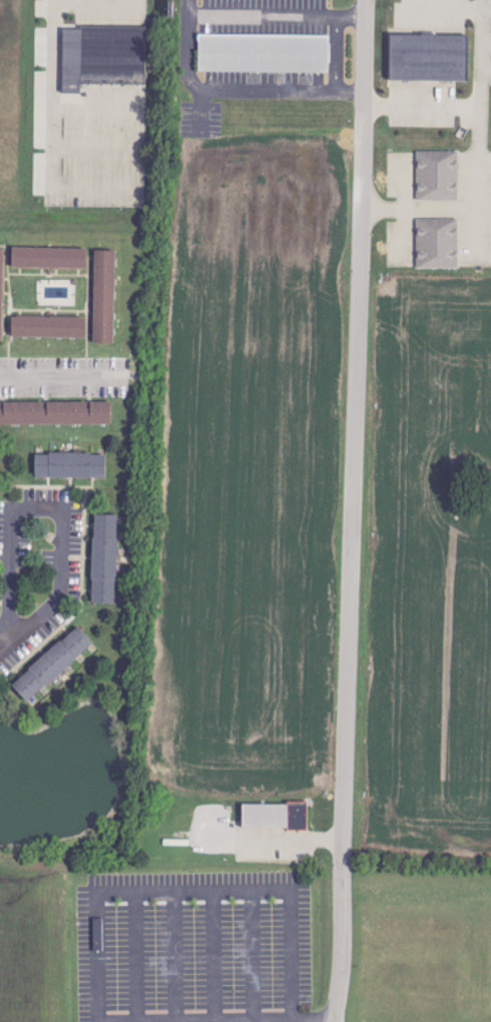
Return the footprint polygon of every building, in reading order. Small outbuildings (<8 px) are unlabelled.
[(146,85),(146,28),(63,28),(63,94),(82,94),(82,85),(146,85)] [(199,35),(198,71),(330,73),(331,36),(199,35)] [(389,81),(467,83),(468,37),(390,36),(389,81)] [(458,202),(459,153),(418,152),(417,201),(458,202)] [(418,270),(458,269),(458,220),(417,220),(418,270)] [(11,268),(87,270),(87,250),(12,248),(11,268)] [(94,345),(114,345),(115,252),(95,251),(94,345)] [(11,338),(85,339),(86,319),(12,318),(11,338)] [(111,403),(0,403),(0,425),(111,426),(111,403)] [(34,479),(106,479),(106,455),(34,455),(34,479)] [(92,605),(116,605),(117,516),(93,516),(92,605)] [(93,645),(78,627),(11,686),(27,704),(93,645)] [(243,803),(242,828),(307,828),(307,803),(243,803)]
